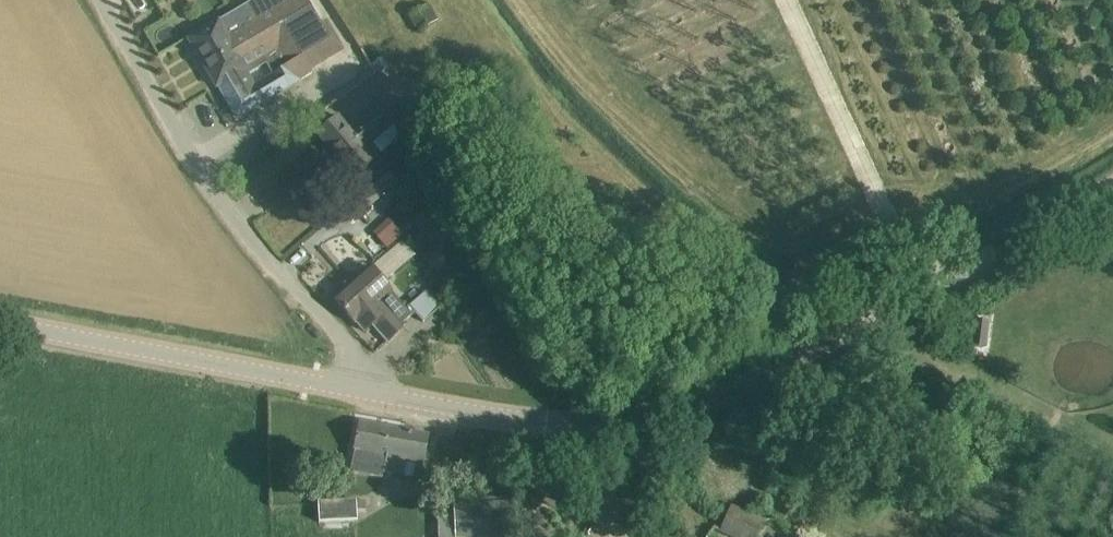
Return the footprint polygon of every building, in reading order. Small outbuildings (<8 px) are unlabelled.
[(321,22),(308,0),(291,0),(230,37),(220,20),(188,39),(217,87),(219,86),(226,97),(223,99),(224,100),(227,99),(229,103),(227,105),(228,106),(230,105),(237,115),(296,80),(294,77),(310,67),(309,64),(342,45),(327,19),(321,22)] [(171,40),(176,47),(186,41),(174,21),(156,33),(164,45),(171,40)] [(368,80),(339,94),(347,110),(376,97),(368,80)] [(354,176),(371,162),(379,153),(370,141),(400,116),(387,100),(361,122),(358,118),(347,128),(338,117),(335,119),(318,133),(354,176)] [(437,192),(449,184),(431,156),(422,144),(347,209),(356,218),(420,164),(437,192)] [(373,232),(388,248),(404,232),(389,217),(373,232)] [(426,292),(406,309),(368,267),(351,283),(396,334),(405,326),(403,323),(415,313),(423,322),(440,308),(426,292)] [(387,342),(396,334),(351,283),(334,298),(356,323),(356,322),(365,331),(372,325),(387,342)] [(423,462),(424,462),(429,435),(360,422),(355,449),(351,472),(383,478),(384,471),(420,478),(423,462)] [(357,520),(356,501),(318,503),(319,522),(357,520)] [(764,521),(732,506),(721,530),(736,536),(756,536),(764,521)] [(458,516),(437,517),(438,536),(458,536),(458,516)]
